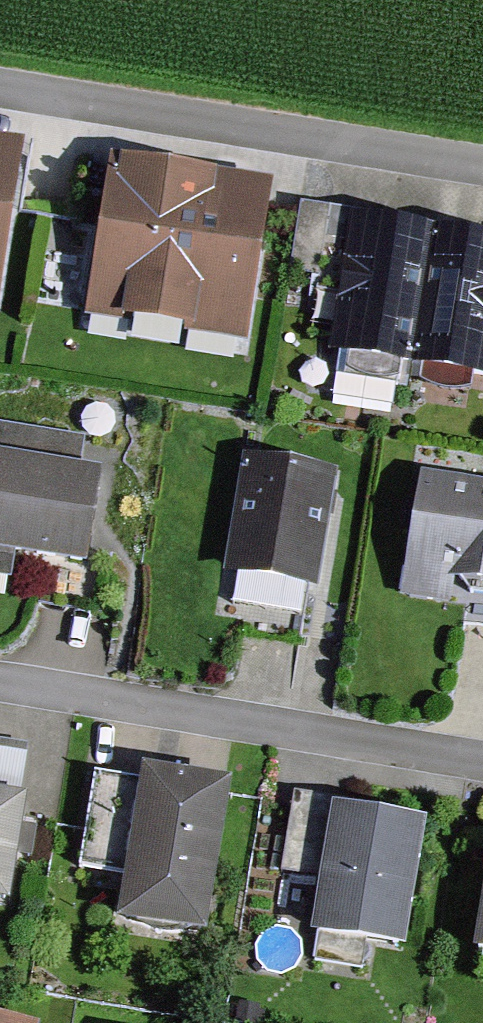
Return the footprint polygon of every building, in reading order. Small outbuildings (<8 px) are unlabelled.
[(0,151),(0,262),(17,153),(0,151)] [(264,197),(122,178),(104,310),(246,329),(264,197)] [(432,239),(358,228),(339,349),(413,360),(432,239)] [(432,239),(413,360),(482,371),(482,247),(432,239)] [(339,477),(249,465),(234,574),(324,586),(339,477)] [(0,467),(0,554),(87,569),(101,484),(0,467)] [(429,489),(410,599),(458,607),(462,582),(482,586),(482,498),(429,489)] [(232,794),(157,781),(132,920),(207,934),(232,794)] [(0,796),(0,901),(17,903),(29,800),(0,796)] [(429,813),(331,796),(311,925),(409,941),(429,813)] [(472,942),(482,944),(482,878),(472,942)]
